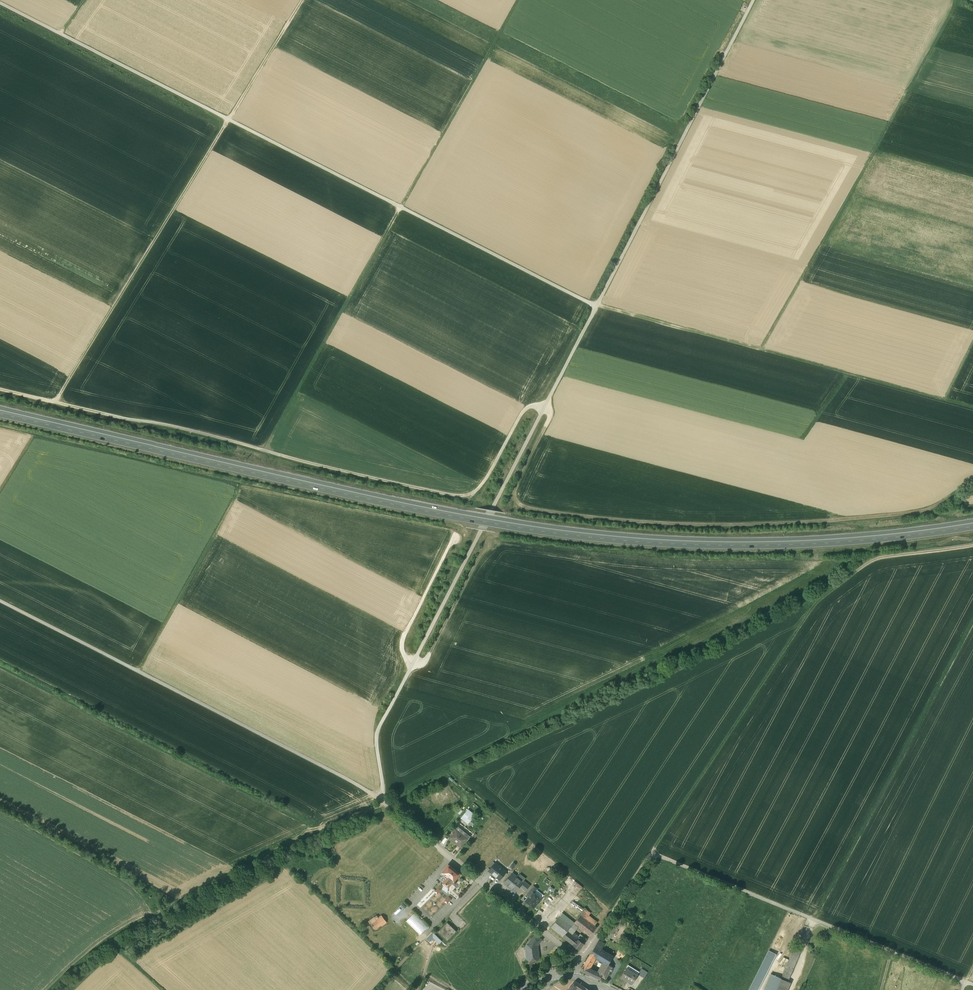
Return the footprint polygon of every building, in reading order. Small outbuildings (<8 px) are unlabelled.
[(468,810),(461,818),(468,824),(475,816),(468,810)] [(459,831),(456,829),(449,838),(461,847),(468,839),(463,835),(465,833),(460,829),(459,831)] [(495,863),(489,870),(492,873),(497,868),(496,867),(498,865),(495,863)] [(460,874),(448,864),(442,872),(444,874),(448,877),(446,879),(443,883),(445,885),(448,887),(453,881),(460,874)] [(505,871),(498,865),(496,867),(497,868),(492,873),(499,879),(505,871)] [(522,881),(512,873),(505,883),(510,887),(511,887),(515,890),(519,885),(522,881)] [(523,880),(522,881),(519,885),(525,890),(529,885),(523,880)] [(533,885),(526,894),(529,896),(533,892),(534,893),(538,889),(533,885)] [(534,893),(533,892),(529,896),(526,901),(528,902),(529,902),(531,903),(531,905),(534,907),(537,903),(539,902),(540,901),(540,900),(541,898),(534,893)] [(584,908),(581,912),(582,912),(580,914),(584,917),(589,911),(584,908)] [(560,916),(571,925),(573,923),(574,922),(562,912),(560,916)] [(407,921),(420,935),(429,927),(415,913),(407,921)] [(584,917),(580,914),(574,922),(573,923),(578,926),(589,935),(596,927),(584,917)] [(376,915),(366,923),(368,926),(370,924),(375,930),(386,922),(382,915),(379,918),(376,915)] [(571,925),(560,916),(551,927),(572,944),(578,937),(579,936),(574,932),(578,926),(573,923),(571,925)] [(616,916),(607,930),(613,934),(622,920),(617,917),(616,916)] [(456,931),(447,922),(437,932),(447,941),(456,931)] [(607,930),(603,935),(609,939),(613,934),(607,930)] [(434,933),(428,939),(430,941),(434,937),(439,942),(441,940),(434,933)] [(535,936),(531,941),(530,940),(527,944),(528,944),(525,948),(527,949),(528,956),(527,958),(530,961),(537,960),(538,958),(536,946),(541,939),(537,936),(535,936)] [(578,937),(572,944),(579,949),(584,943),(583,943),(587,939),(583,937),(581,939),(578,937)] [(599,939),(595,946),(599,948),(600,949),(603,945),(606,947),(605,948),(610,950),(611,947),(599,939)] [(595,946),(589,954),(592,956),(593,955),(594,956),(599,948),(595,946)] [(776,989),(787,989),(790,982),(788,981),(802,950),(794,946),(781,978),(776,989)] [(610,950),(605,948),(603,951),(613,956),(613,957),(617,951),(611,947),(610,950)] [(610,961),(613,956),(603,951),(600,949),(599,948),(594,956),(603,961),(608,964),(610,961)] [(620,953),(617,951),(613,957),(613,956),(610,961),(613,963),(617,957),(620,953)] [(749,989),(756,989),(757,987),(759,988),(775,957),(767,953),(749,989)] [(589,954),(581,969),(595,977),(597,973),(588,968),(595,958),(592,956),(589,954)] [(608,964),(601,976),(607,980),(620,959),(617,957),(613,963),(610,961),(608,964)] [(603,961),(597,973),(595,977),(600,979),(601,976),(608,964),(603,961)] [(638,975),(625,967),(620,976),(633,984),(638,975)] [(648,971),(641,967),(637,974),(643,978),(648,971)] [(781,978),(772,974),(765,989),(776,989),(781,978)] [(570,986),(568,988),(571,989),(573,989),(575,987),(579,989),(582,989),(584,987),(575,981),(570,986)]
